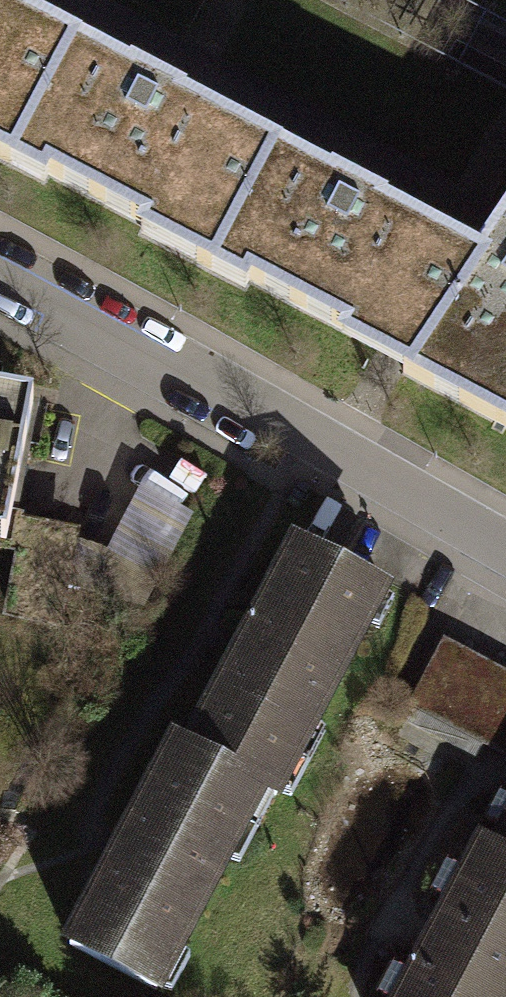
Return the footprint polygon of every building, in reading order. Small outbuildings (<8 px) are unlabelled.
[(13,156),(72,45),(0,7),(0,149),(13,156)] [(13,156),(214,262),(273,151),(180,102),(181,100),(72,45),(13,156)] [(357,319),(418,352),(479,260),(381,208),(383,206),(334,180),(333,183),(273,151),(214,262),(349,334),(357,319)] [(418,352),(404,373),(496,421),(505,406),(505,220),(479,260),(418,352)] [(0,402),(0,545),(6,546),(33,408),(0,402)] [(117,434),(68,528),(110,550),(159,455),(117,434)] [(160,583),(215,474),(167,450),(112,559),(160,583)] [(177,741),(176,743),(276,795),(385,588),(298,543),(191,748),(177,741)] [(416,700),(505,748),(505,681),(444,648),(416,700)] [(275,797),(276,795),(176,743),(70,945),(155,990),(262,790),(275,797)] [(505,855),(505,827),(496,846),(483,839),(481,842),(505,855)] [(481,842),(400,996),(505,996),(505,855),(481,842)]
